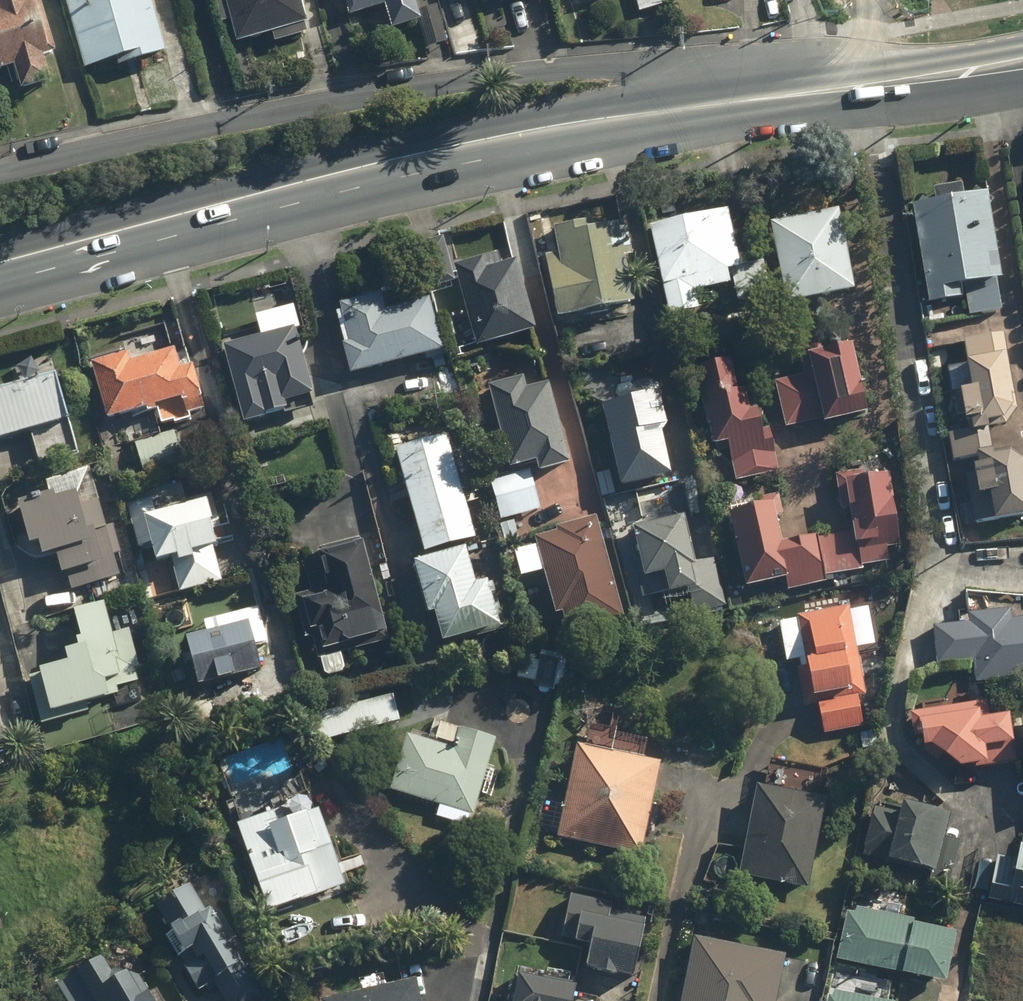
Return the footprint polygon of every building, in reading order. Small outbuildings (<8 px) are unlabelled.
[(22,60),(30,90),(57,83),(49,52),(59,50),(46,0),(38,0),(34,1),(34,0),(0,0),(0,66),(22,60)] [(173,54),(159,0),(74,0),(91,67),(132,56),(134,64),(173,54)] [(317,34),(308,0),(235,0),(246,42),(280,34),(282,43),(317,34)] [(353,12),(389,3),(397,31),(426,23),(420,0),(350,0),(353,12)] [(971,176),(938,182),(940,198),(917,202),(933,301),(967,295),(965,281),(1009,274),(995,189),(974,193),(971,176)] [(846,209),(773,222),(788,300),(860,286),(846,209)] [(742,303),(770,296),(763,260),(746,263),(735,212),(656,229),(674,313),(706,306),(702,291),(738,284),(742,303)] [(599,217),(547,229),(566,313),(645,296),(628,220),(600,226),(599,217)] [(502,251),(459,262),(481,344),(540,328),(522,259),(505,264),(502,251)] [(436,281),(342,304),(358,370),(452,347),(436,281)] [(261,336),(226,346),(246,423),(296,410),(294,401),(318,395),(301,330),(309,328),(301,297),(254,310),(261,336)] [(977,428),(997,425),(996,416),(1019,413),(1008,330),(967,335),(973,385),(960,386),(964,418),(975,417),(977,428)] [(858,338),(813,348),(829,419),(874,408),(858,338)] [(138,345),(95,357),(112,415),(163,401),(169,420),(209,409),(195,361),(185,364),(180,346),(142,357),(138,345)] [(737,358),(702,366),(718,440),(754,432),(737,358)] [(0,386),(0,437),(1,441),(78,420),(64,368),(0,386)] [(634,394),(605,401),(623,483),(682,469),(660,373),(630,379),(634,394)] [(532,374),(492,386),(515,465),(542,457),(545,469),(577,460),(554,381),(535,386),(532,374)] [(814,383),(782,388),(787,425),(819,420),(814,383)] [(948,434),(953,462),(972,459),(975,472),(965,473),(973,524),(1022,515),(1022,451),(1015,445),(995,448),(992,428),(948,434)] [(179,429),(135,440),(143,475),(188,464),(179,429)] [(457,431),(398,447),(427,551),(486,534),(457,431)] [(893,465),(847,473),(859,542),(877,538),(874,523),(903,518),(893,465)] [(537,467),(495,480),(506,517),(548,504),(537,467)] [(85,482),(23,500),(36,542),(43,540),(48,557),(61,553),(68,577),(84,572),(89,589),(124,578),(107,523),(98,526),(85,482)] [(157,495),(130,502),(142,547),(160,543),(164,561),(180,558),(187,589),(221,581),(212,545),(220,544),(209,499),(161,511),(157,495)] [(794,586),(859,573),(849,524),(789,536),(781,496),(733,506),(749,583),(792,574),(794,586)] [(689,514),(636,526),(647,575),(668,570),(673,589),(690,585),(696,609),(728,602),(717,555),(700,559),(689,514)] [(575,640),(633,625),(605,518),(540,535),(560,613),(568,611),(575,640)] [(389,626),(366,535),(318,547),(330,595),(310,600),(321,644),(389,626)] [(477,580),(466,544),(423,557),(445,628),(502,611),(491,576),(477,580)] [(122,633),(111,597),(81,606),(90,637),(70,642),(75,658),(40,669),(52,709),(156,678),(141,628),(122,633)] [(275,670),(261,605),(209,617),(211,629),(194,632),(205,685),(275,670)] [(849,606),(803,613),(821,730),(867,723),(849,606)] [(979,613),(979,619),(936,623),(939,659),(982,656),(984,681),(1022,678),(1022,609),(979,613)] [(399,694),(318,715),(325,739),(405,718),(399,694)] [(940,743),(963,760),(996,757),(994,740),(1018,738),(1016,713),(988,715),(987,702),(919,708),(922,745),(940,743)] [(461,745),(413,732),(399,787),(442,799),(437,818),(480,829),(504,736),(466,726),(461,745)] [(669,753),(579,736),(559,834),(650,851),(669,753)] [(830,797),(760,783),(743,870),(813,884),(830,797)] [(906,814),(875,809),(867,855),(944,869),(956,807),(909,798),(906,814)] [(292,805),(245,820),(274,908),(352,883),(327,808),(296,818),(292,805)] [(1003,848),(996,889),(1022,893),(1022,852),(1003,848)] [(156,897),(176,931),(167,937),(201,996),(220,985),(229,1000),(262,1000),(272,995),(220,905),(210,911),(191,877),(156,897)] [(618,900),(571,893),(565,940),(596,944),(592,972),(641,978),(649,920),(616,916),(618,900)] [(962,928),(853,906),(843,957),(952,979),(962,928)] [(786,950),(701,937),(691,1000),(790,1000),(779,998),(786,950)] [(61,979),(74,1000),(171,1000),(161,983),(147,991),(131,965),(122,971),(110,950),(61,979)] [(326,994),(327,1000),(434,1000),(428,974),(326,994)] [(584,987),(523,974),(517,1000),(581,1000),(584,987)] [(833,991),(831,1000),(893,1000),(833,991)]
